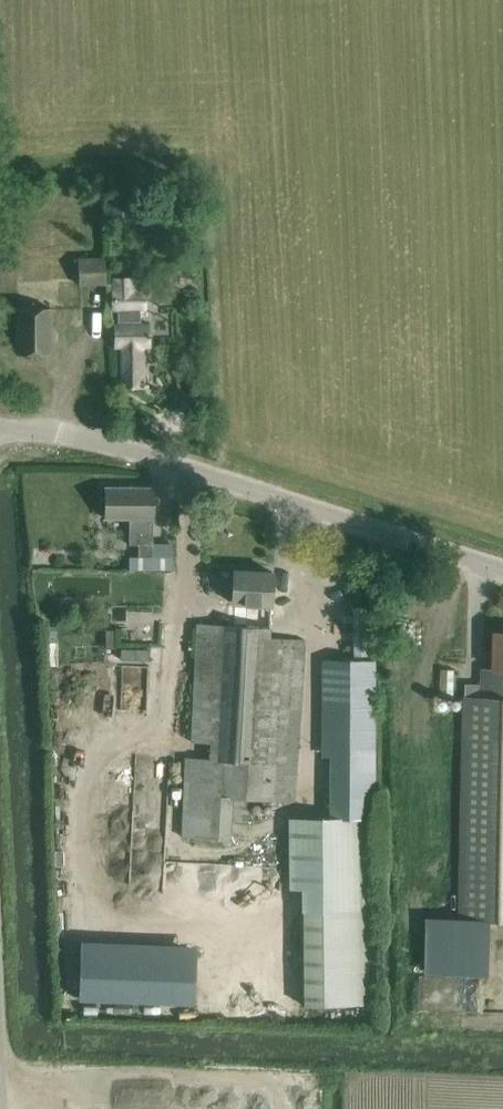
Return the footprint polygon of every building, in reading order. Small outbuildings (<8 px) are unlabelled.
[(129,184),(112,184),(112,220),(129,219),(129,184)] [(104,257),(78,258),(79,285),(105,284),(104,257)] [(118,309),(140,309),(143,309),(143,291),(128,291),(128,279),(111,279),(111,309),(118,309)] [(19,306),(49,307),(50,298),(45,298),(46,285),(20,284),(19,306)] [(50,353),(50,308),(16,308),(16,353),(50,353)] [(140,309),(118,309),(118,322),(140,322),(140,309)] [(140,322),(118,322),(114,322),(114,346),(122,346),(122,387),(147,387),(146,365),(143,365),(143,344),(150,343),(150,322),(140,322)] [(171,547),(152,547),(151,543),(152,543),(153,487),(105,487),(105,518),(129,518),(129,545),(138,545),(138,556),(129,556),(129,569),(152,569),(152,567),(171,567),(171,547)] [(195,645),(188,762),(184,838),(229,841),(230,817),(248,818),(250,799),(295,802),(303,662),(304,639),(269,637),(272,572),(234,569),(231,603),(234,603),(233,625),(197,623),(195,645)] [(496,632),(495,668),(483,668),(483,684),(467,683),(461,920),(502,921),(502,632),(496,632)] [(120,648),(120,660),(149,661),(149,649),(120,648)] [(375,796),(374,759),(374,682),(374,660),(324,660),(323,682),(325,747),(333,747),(333,796),(375,796)] [(123,706),(148,707),(150,665),(125,664),(123,706)]
